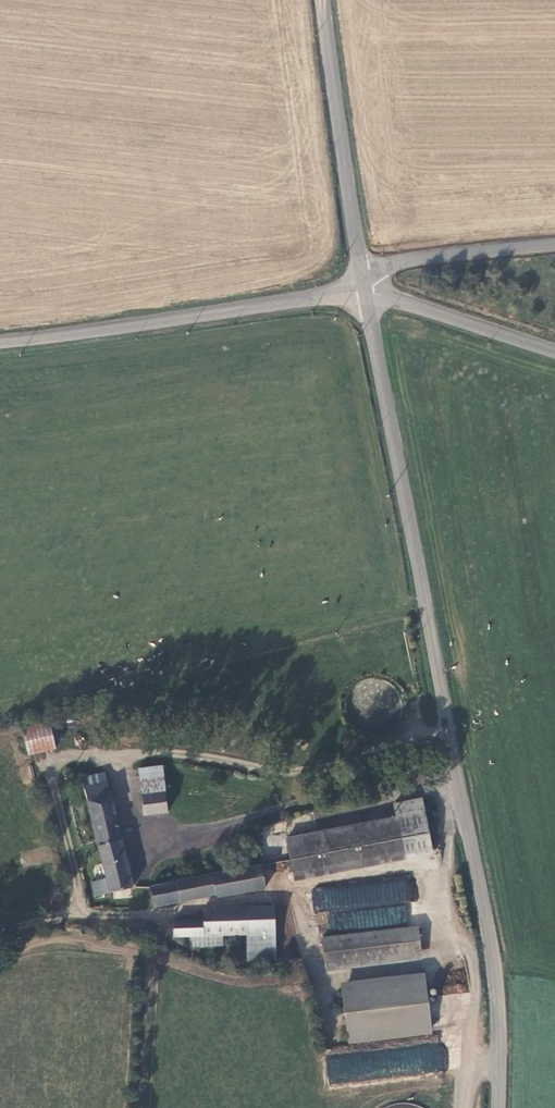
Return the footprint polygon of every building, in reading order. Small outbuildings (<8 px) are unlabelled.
[(47,717),(51,734),(59,732),(55,715),(47,717)] [(47,717),(20,724),(26,749),(53,741),(51,734),(47,717)] [(139,768),(140,781),(163,778),(162,765),(139,768)] [(102,772),(91,775),(93,784),(104,781),(102,772)] [(91,775),(78,778),(80,787),(81,786),(93,784),(91,775)] [(165,811),(163,778),(140,781),(144,814),(165,811)] [(131,888),(104,781),(93,784),(81,786),(101,878),(89,882),(90,883),(93,897),(131,888)] [(396,822),(285,846),(292,881),(431,848),(420,802),(393,808),(396,822)] [(262,867),(153,889),(157,908),(215,898),(216,901),(266,891),(262,867)] [(206,910),(206,920),(206,938),(224,937),(248,936),(276,934),(276,906),(206,910)] [(206,938),(206,920),(176,921),(176,938),(193,938),(206,938)] [(422,951),(419,924),(323,935),(326,962),(422,951)] [(276,934),(248,936),(250,964),(277,962),(276,934)] [(206,938),(193,938),(193,949),(225,948),(224,937),(206,938)] [(430,1030),(424,983),(341,994),(347,1040),(430,1030)]
